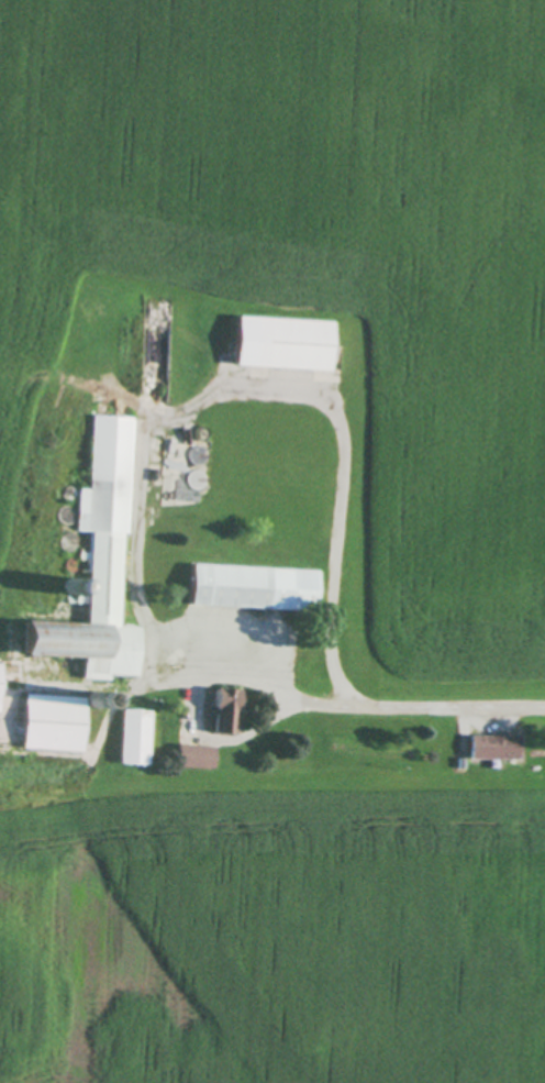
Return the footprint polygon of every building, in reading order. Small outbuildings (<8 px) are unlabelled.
[(331,373),(231,367),(233,317),(333,321),(331,373)] [(130,419),(120,628),(141,629),(137,681),(80,677),(81,659),(22,655),(24,621),(86,625),(86,606),(55,604),(60,488),(87,489),(90,417),(130,419)] [(315,494),(190,488),(191,466),(183,465),(185,447),(190,447),(191,423),(319,429),(315,494)] [(316,612),(188,607),(189,566),(318,572),(316,612)] [(213,734),(214,689),(242,690),(241,712),(231,712),(230,734),(213,734)] [(85,698),(82,752),(22,751),(23,697),(85,698)] [(147,766),(118,766),(118,711),(148,711),(147,766)] [(468,760),(468,737),(518,737),(518,760),(468,760)] [(178,769),(178,748),(214,748),(214,769),(178,769)]
